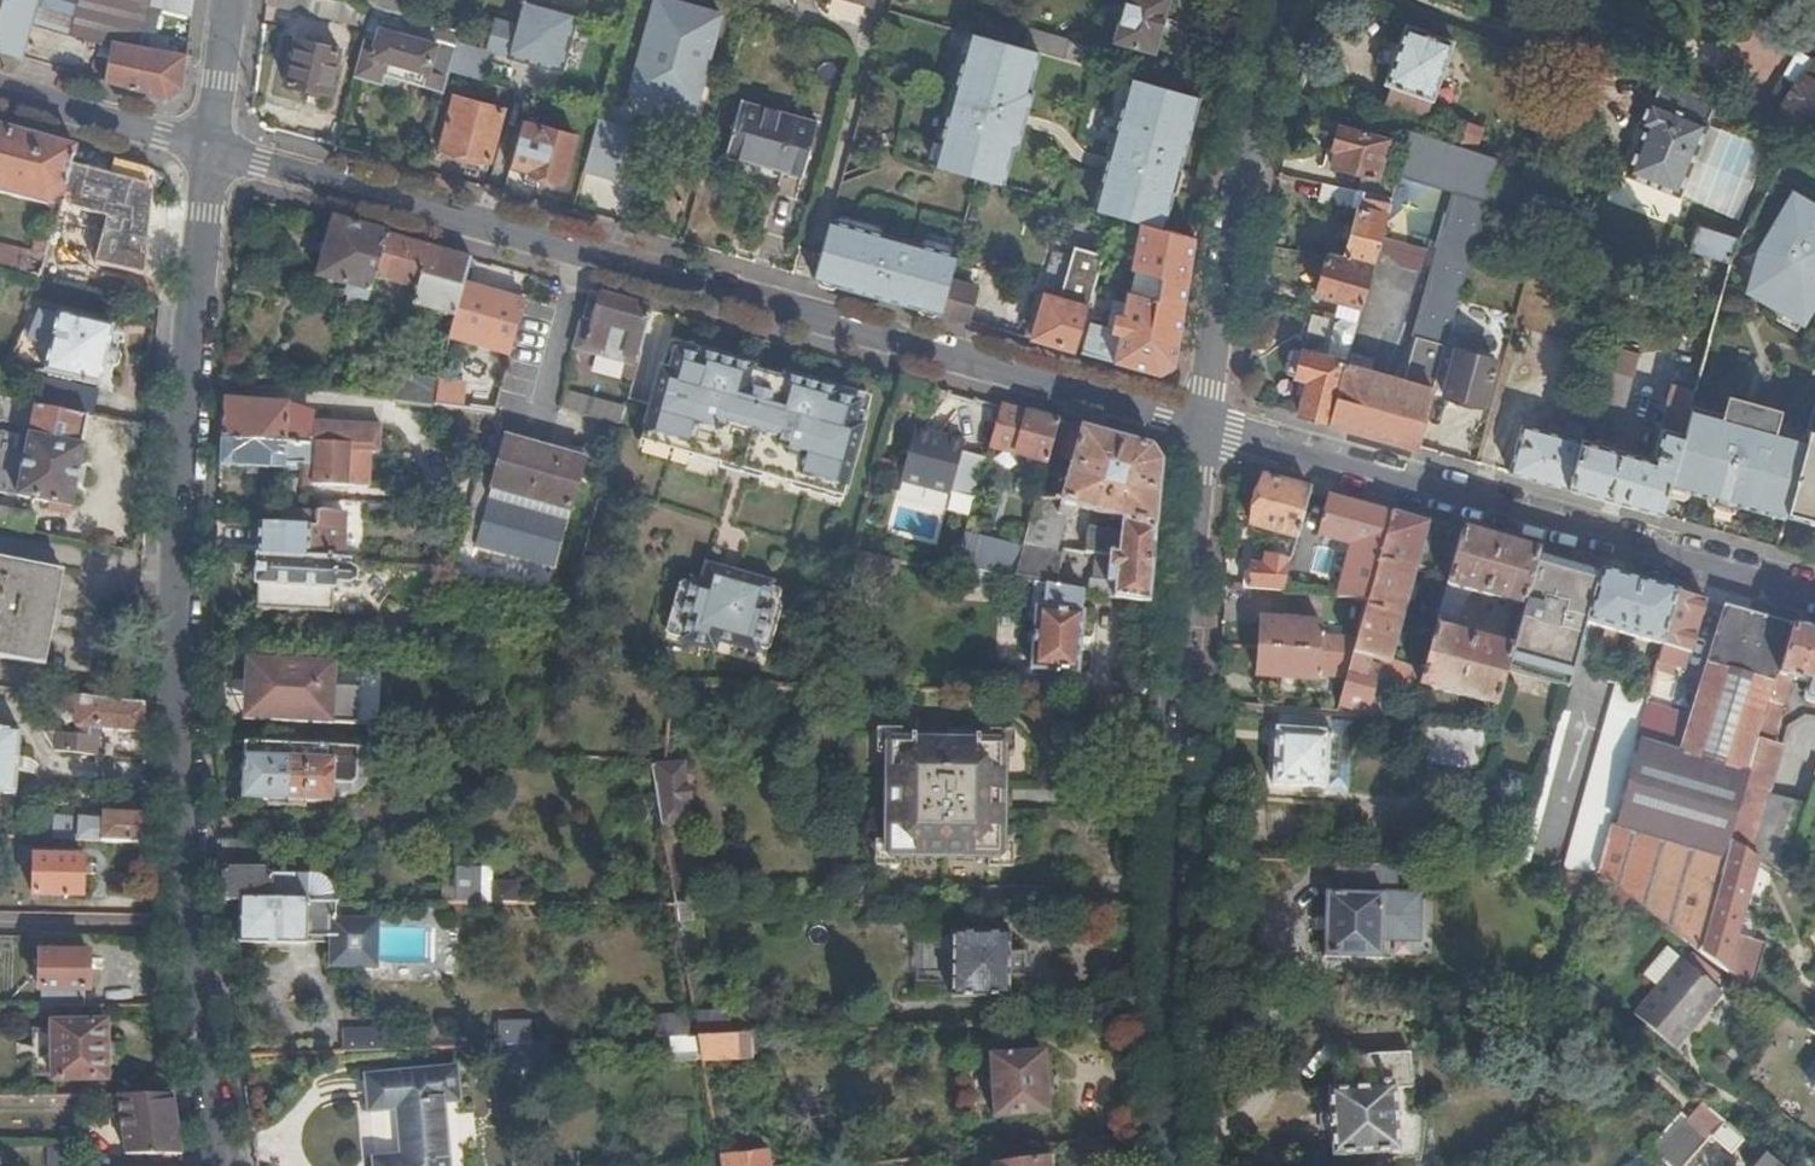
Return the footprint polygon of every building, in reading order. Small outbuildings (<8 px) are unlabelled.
[(23,59),(34,20),(40,0),(4,0),(0,13),(0,53),(23,59)] [(151,0),(40,0),(34,20),(113,44),(113,40),(144,46),(146,33),(151,3),(151,0)] [(194,0),(151,0),(151,3),(161,6),(193,15),(194,0)] [(266,1),(337,18),(341,0),(340,0),(266,0),(266,1)] [(337,18),(368,26),(370,17),(373,9),(364,6),(341,0),(337,18)] [(364,6),(373,9),(406,16),(408,0),(366,0),(364,6)] [(660,0),(657,0),(631,95),(698,113),(725,18),(660,0)] [(1112,44),(1153,55),(1169,0),(1125,0),(1112,44)] [(549,9),(523,1),(518,22),(517,24),(543,32),(549,9)] [(156,35),(161,6),(151,3),(146,33),(156,35)] [(401,25),(370,17),(368,26),(365,35),(378,38),(379,30),(434,45),(437,42),(455,48),(458,41),(460,31),(433,24),(431,31),(402,22),(401,25)] [(517,24),(518,22),(497,17),(488,50),(509,56),(517,24)] [(569,59),(574,41),(543,32),(517,24),(509,56),(557,71),(559,66),(564,68),(567,59),(569,59)] [(1428,114),(1455,47),(1410,29),(1386,85),(1393,88),(1385,106),(1426,120),(1428,114)] [(447,77),(448,72),(455,48),(437,42),(434,45),(379,30),(378,38),(365,35),(354,76),(382,85),(386,74),(418,84),(428,72),(447,77)] [(1045,36),(1039,56),(1062,61),(1068,43),(1045,36)] [(1035,55),(975,37),(968,61),(960,59),(950,91),(961,94),(956,115),(944,113),(935,147),(943,149),(938,169),(975,179),(997,184),(1007,147),(1012,148),(1016,129),(998,125),(1003,106),(1022,111),(1028,89),(1024,89),(1035,55)] [(150,38),(148,47),(168,51),(169,42),(150,38)] [(294,38),(281,81),(327,93),(338,52),(294,38)] [(181,89),(187,56),(168,51),(148,47),(144,46),(113,40),(113,44),(113,45),(105,82),(167,100),(181,89)] [(448,72),(482,82),(491,51),(458,41),(455,48),(448,72)] [(1096,51),(1068,43),(1062,61),(1091,70),(1096,51)] [(1814,108),(1814,66),(1809,62),(1793,86),(1781,77),(1754,121),(1798,137),(1814,108)] [(428,72),(418,84),(443,91),(447,77),(428,72)] [(1127,105),(1133,82),(1126,79),(1119,104),(1127,105)] [(1176,168),(1197,99),(1133,82),(1127,105),(1119,104),(1110,134),(1122,137),(1115,158),(1155,171),(1157,166),(1175,171),(1176,168)] [(1713,105),(1656,84),(1648,106),(1644,105),(1635,129),(1641,130),(1624,179),(1678,198),(1713,105)] [(503,111),(455,98),(441,148),(488,161),(503,111)] [(818,127),(743,105),(728,158),(803,180),(818,127)] [(1016,129),(1022,111),(1003,106),(998,125),(1016,129)] [(576,139),(523,123),(510,171),(523,175),(524,170),(536,174),(562,182),(576,139)] [(633,132),(600,123),(586,173),(619,182),(633,132)] [(1452,124),(1445,146),(1474,155),(1480,134),(1452,124)] [(0,128),(0,192),(47,205),(64,195),(75,149),(0,128)] [(1364,180),(1360,193),(1364,194),(1392,200),(1396,184),(1380,179),(1388,142),(1340,129),(1333,155),(1338,157),(1334,172),(1364,180)] [(1181,170),(1176,168),(1175,171),(1157,166),(1155,171),(1115,158),(1122,137),(1110,134),(1098,178),(1104,185),(1106,177),(1169,194),(1168,198),(1173,198),(1181,170)] [(1376,438),(1416,449),(1439,366),(1449,332),(1473,248),(1497,163),(1474,155),(1445,146),(1411,134),(1399,177),(1454,196),(1412,337),(1417,339),(1402,384),(1389,393),(1376,438)] [(56,221),(55,225),(70,230),(79,200),(105,207),(101,221),(92,218),(85,243),(53,233),(51,238),(41,276),(60,281),(116,295),(119,257),(125,228),(165,239),(170,189),(161,174),(75,149),(64,195),(56,221)] [(523,175),(521,178),(533,182),(536,174),(524,170),(523,175)] [(1140,225),(1159,230),(1168,198),(1169,194),(1106,177),(1104,185),(1096,212),(1120,219),(1140,225)] [(1325,185),(1320,202),(1359,210),(1364,194),(1360,193),(1325,185)] [(1749,277),(1769,289),(1762,300),(1799,324),(1814,299),(1814,206),(1791,192),(1758,248),(1749,277)] [(1359,210),(1344,262),(1372,270),(1392,200),(1364,194),(1359,210)] [(388,236),(335,221),(318,277),(349,285),(347,293),(351,294),(369,300),(375,280),(388,236)] [(818,280),(837,285),(853,228),(828,221),(814,279),(818,280)] [(1180,319),(1193,239),(1159,230),(1140,225),(1133,255),(1116,250),(1114,258),(1133,265),(1130,270),(1161,278),(1158,301),(1127,291),(1124,305),(1111,302),(1103,329),(1087,323),(1079,354),(1157,377),(1174,367),(1180,319)] [(940,314),(948,283),(956,255),(853,228),(837,285),(918,308),(935,313),(940,314)] [(1728,270),(1736,244),(1693,231),(1686,256),(1728,270)] [(0,244),(0,266),(41,276),(51,238),(37,235),(33,253),(0,244)] [(472,258),(388,236),(375,280),(417,292),(414,306),(454,317),(463,290),(472,258)] [(1344,262),(1327,258),(1316,295),(1361,308),(1372,270),(1344,262)] [(818,280),(817,285),(834,290),(837,285),(818,280)] [(1029,339),(1073,352),(1091,283),(1077,280),(1069,307),(1039,298),(1029,339)] [(940,314),(966,322),(975,290),(948,283),(940,314)] [(463,290),(454,317),(449,335),(511,352),(525,306),(463,290)] [(651,309),(591,292),(573,350),(635,367),(651,309)] [(364,318),(369,300),(351,294),(345,312),(364,318)] [(1624,296),(1620,306),(1638,313),(1642,302),(1624,296)] [(918,308),(917,313),(934,318),(935,313),(918,308)] [(1298,416),(1327,424),(1344,367),(1348,353),(1357,320),(1307,310),(1301,332),(1324,340),(1319,357),(1293,349),(1284,376),(1308,383),(1298,416)] [(58,316),(45,372),(99,385),(112,327),(58,316)] [(1449,332),(1439,366),(1451,370),(1442,398),(1481,409),(1493,361),(1477,357),(1481,342),(1449,332)] [(1374,361),(1348,353),(1344,367),(1370,374),(1374,361)] [(1638,362),(1606,353),(1595,390),(1590,411),(1588,416),(1584,433),(1616,442),(1638,362)] [(708,456),(734,366),(698,356),(695,361),(684,358),(679,359),(674,361),(670,367),(667,377),(660,376),(641,442),(688,455),(687,461),(706,465),(708,456)] [(801,385),(734,366),(708,456),(780,475),(801,385)] [(1327,424),(1353,431),(1370,374),(1344,367),(1327,424)] [(411,380),(411,376),(394,374),(389,404),(399,406),(431,410),(434,389),(436,383),(411,380)] [(1353,431),(1376,438),(1389,393),(1402,384),(1370,374),(1353,431)] [(87,415),(93,416),(98,392),(37,379),(31,403),(37,404),(87,415)] [(435,410),(450,412),(453,382),(438,380),(435,410)] [(838,395),(801,385),(780,475),(777,485),(798,491),(800,487),(844,500),(862,437),(852,433),(858,417),(857,409),(853,404),(837,401),(838,395)] [(1692,397),(1672,392),(1651,463),(1581,442),(1567,491),(1657,516),(1666,486),(1690,405),(1692,397)] [(1728,397),(1726,406),(1734,410),(1732,418),(1752,424),(1757,406),(1728,397)] [(224,399),(222,438),(286,443),(288,403),(224,399)] [(81,446),(87,415),(37,404),(31,433),(17,494),(69,505),(84,447),(81,446)] [(1522,428),(1509,475),(1567,491),(1581,442),(1584,433),(1588,416),(1590,411),(1562,404),(1556,420),(1565,423),(1561,438),(1522,428)] [(1726,503),(1766,514),(1768,505),(1785,511),(1806,438),(1772,429),(1778,412),(1757,406),(1752,424),(1732,418),(1734,410),(1726,406),(1723,416),(1690,405),(1666,486),(1700,496),(1702,489),(1729,496),(1726,503)] [(1000,407),(1000,408),(990,446),(1047,463),(1058,423),(1000,407)] [(1152,449),(1065,426),(1055,460),(1073,464),(1062,504),(1119,519),(1118,535),(1088,527),(1081,551),(1105,556),(1103,583),(1092,582),(1091,596),(1149,606),(1162,465),(1152,449)] [(31,433),(0,427),(0,490),(17,494),(31,433)] [(914,431),(900,483),(950,497),(965,445),(914,431)] [(473,547),(504,440),(488,436),(474,486),(466,514),(458,542),(473,547)] [(222,438),(220,466),(284,470),(284,464),(302,464),(314,465),(315,444),(286,443),(222,438)] [(1806,438),(1785,511),(1784,515),(1814,523),(1814,441),(1806,438)] [(504,440),(473,547),(551,569),(582,463),(504,440)] [(688,455),(641,442),(639,452),(686,465),(687,461),(688,455)] [(314,465),(302,464),(301,485),(347,488),(349,446),(315,444),(314,465)] [(780,475),(708,456),(706,465),(714,467),(768,483),(777,485),(780,475)] [(901,466),(885,462),(882,474),(898,478),(901,466)] [(768,483),(714,467),(712,476),(767,491),(768,483)] [(1308,493),(1264,480),(1250,527),(1259,530),(1269,533),(1260,562),(1259,566),(1250,565),(1250,571),(1245,574),(1243,590),(1280,593),(1308,493)] [(842,509),(844,500),(800,487),(798,491),(796,496),(842,509)] [(1702,489),(1700,496),(1707,498),(1704,506),(1724,512),(1726,503),(1729,496),(1702,489)] [(1391,516),(1327,498),(1316,536),(1351,546),(1335,598),(1366,600),(1378,563),(1391,516)] [(1036,502),(1024,547),(1058,555),(1067,520),(1058,517),(1060,509),(1036,502)] [(1783,519),(1784,515),(1785,511),(1768,505),(1766,514),(1783,519)] [(284,511),(283,525),(310,526),(315,527),(316,513),(284,511)] [(310,526),(309,558),(340,560),(342,515),(316,513),(315,527),(310,526)] [(1426,526),(1391,516),(1378,563),(1413,573),(1413,572),(1418,554),(1420,545),(1426,526)] [(260,524),(259,556),(309,558),(310,526),(283,525),(260,524)] [(1250,527),(1248,533),(1257,536),(1259,530),(1250,527)] [(1024,549),(965,534),(955,572),(1015,582),(1015,579),(1024,549)] [(1536,557),(1461,536),(1447,583),(1434,628),(1420,676),(1417,687),(1492,708),(1494,699),(1507,655),(1456,641),(1453,632),(1462,604),(1469,596),(1520,610),(1525,596),(1535,563),(1536,557)] [(1425,556),(1427,547),(1420,545),(1418,554),(1425,556)] [(1058,555),(1024,547),(1024,549),(1015,579),(1058,585),(1062,555),(1058,555)] [(885,560),(861,555),(850,601),(866,605),(870,588),(877,589),(885,560)] [(309,558),(259,556),(258,583),(261,583),(260,615),(286,615),(310,617),(334,618),(335,581),(347,582),(350,582),(357,575),(357,569),(352,569),(352,560),(340,560),(309,558)] [(0,561),(0,659),(36,667),(56,573),(0,561)] [(1378,563),(1366,600),(1365,608),(1400,618),(1405,599),(1407,591),(1413,573),(1378,563)] [(1598,581),(1535,563),(1525,596),(1588,617),(1598,581)] [(721,649),(738,654),(754,583),(712,572),(709,590),(695,587),(684,628),(689,630),(685,647),(719,657),(721,649)] [(1676,596),(1600,575),(1598,581),(1588,617),(1586,628),(1605,634),(1600,648),(1616,652),(1619,639),(1661,651),(1676,596)] [(346,618),(347,582),(335,581),(334,618),(346,618)] [(754,583),(738,654),(761,661),(775,615),(769,612),(775,589),(754,583)] [(1083,611),(1084,595),(1038,586),(1033,672),(1021,672),(1019,694),(1059,694),(1061,676),(1081,676),(1086,611),(1083,611)] [(1412,601),(1414,593),(1407,591),(1405,599),(1412,601)] [(1588,617),(1525,596),(1520,610),(1507,655),(1494,699),(1560,717),(1586,628),(1588,617)] [(1705,603),(1676,596),(1661,651),(1654,675),(1672,680),(1675,669),(1682,671),(1686,654),(1691,655),(1705,603)] [(1394,638),(1400,618),(1365,608),(1351,657),(1386,665),(1392,646),(1394,638)] [(1792,628),(1722,608),(1690,720),(1680,753),(1636,741),(1618,802),(1598,877),(1698,952),(1730,843),(1752,768),(1760,740),(1769,705),(1792,628)] [(310,617),(286,615),(286,624),(290,629),(296,631),(303,630),(307,627),(311,623),(310,617)] [(1260,622),(1259,649),(1337,655),(1338,640),(1318,639),(1318,627),(1289,624),(1279,624),(1260,622)] [(1792,628),(1769,705),(1781,708),(1791,679),(1806,684),(1803,696),(1805,703),(1812,705),(1814,703),(1814,635),(1792,628)] [(1399,648),(1401,640),(1394,638),(1392,646),(1399,648)] [(1316,668),(1347,671),(1351,657),(1337,655),(1259,649),(1256,677),(1315,681),(1316,668)] [(313,660),(247,657),(246,680),(263,681),(261,719),(334,724),(337,688),(312,686),(313,660)] [(1347,671),(1337,705),(1363,712),(1373,680),(1408,691),(1407,697),(1414,699),(1417,687),(1420,676),(1386,665),(1351,657),(1347,671)] [(339,662),(313,660),(312,686),(337,688),(339,662)] [(263,681),(246,680),(244,719),(261,719),(263,681)] [(1649,695),(1613,685),(1561,874),(1592,875),(1598,877),(1618,802),(1636,741),(1645,707),(1649,695)] [(337,688),(334,724),(357,725),(359,689),(337,688)] [(144,730),(143,704),(58,696),(79,726),(79,736),(44,733),(53,750),(93,754),(96,738),(97,727),(125,729),(144,730)] [(1781,708),(1769,705),(1760,740),(1772,743),(1781,708)] [(1690,720),(1645,707),(1636,741),(1680,753),(1690,720)] [(1276,740),(1274,786),(1327,788),(1331,720),(1278,716),(1277,728),(1276,740)] [(124,740),(125,729),(97,727),(96,738),(124,740)] [(1422,762),(1475,766),(1485,732),(1424,727),(1422,762)] [(0,728),(0,792),(15,793),(21,730),(0,728)] [(892,739),(902,740),(902,730),(877,730),(876,755),(885,754),(886,745),(892,739)] [(989,730),(989,740),(996,738),(1004,748),(1004,757),(1014,758),(1014,731),(989,730)] [(989,740),(902,740),(892,739),(886,745),(885,754),(885,843),(883,853),(891,860),(900,859),(987,859),(993,863),(1003,854),(1001,844),(1002,811),(1003,799),(1004,757),(1004,748),(996,738),(989,740)] [(1772,743),(1760,740),(1752,768),(1774,773),(1782,747),(1772,743)] [(245,797),(288,799),(291,744),(246,741),(245,797)] [(291,744),(288,799),(334,802),(335,783),(353,784),(360,778),(381,779),(381,748),(291,744)] [(653,766),(664,829),(689,829),(686,764),(667,766),(653,766)] [(1752,768),(1730,843),(1758,861),(1784,878),(1804,808),(1767,797),(1774,773),(1752,768)] [(150,842),(148,814),(107,812),(107,816),(56,813),(56,838),(150,842)] [(222,839),(225,900),(240,900),(333,902),(334,888),(328,878),(320,874),(268,872),(267,840),(222,839)] [(883,853),(885,843),(874,843),(874,867),(899,868),(900,859),(891,860),(883,853)] [(1698,952),(1751,992),(1765,941),(1737,934),(1758,861),(1730,843),(1698,952)] [(993,863),(987,859),(987,869),(1012,869),(1011,844),(1001,844),(1003,854),(993,863)] [(83,857),(37,855),(34,893),(81,896),(83,857)] [(1398,866),(1331,862),(1329,894),(1327,894),(1323,962),(1381,964),(1382,941),(1414,942),(1416,901),(1397,900),(1398,866)] [(493,869),(457,869),(457,903),(493,902),(493,882),(493,869)] [(519,882),(493,882),(493,902),(519,902),(519,882)] [(333,902),(240,900),(238,941),(305,943),(306,938),(331,938),(330,968),(378,969),(378,964),(379,927),(379,920),(336,919),(336,902),(333,902)] [(676,904),(685,957),(699,955),(692,904),(676,904)] [(1010,935),(952,935),(952,999),(1011,999),(1010,972),(1018,972),(1019,958),(1011,957),(1010,935)] [(42,1007),(84,1006),(83,990),(88,990),(87,954),(40,954),(40,990),(42,990),(42,1007)] [(1720,995),(1681,962),(1633,1019),(1672,1051),(1720,995)] [(1135,1022),(1134,1003),(1089,1004),(1090,1024),(1135,1022)] [(657,1040),(670,1040),(687,1039),(686,1021),(657,1022),(657,1040)] [(52,1062),(53,1080),(104,1080),(104,1022),(28,1023),(28,1062),(52,1062)] [(495,1023),(496,1046),(528,1045),(528,1023),(495,1023)] [(341,1030),(342,1052),(380,1050),(379,1030),(341,1030)] [(698,1039),(702,1058),(751,1058),(749,1037),(698,1039)] [(671,1064),(703,1064),(702,1058),(698,1039),(687,1039),(670,1040),(671,1064)] [(551,1065),(551,1044),(528,1045),(496,1046),(497,1067),(551,1065)] [(1408,1055),(1332,1059),(1334,1088),(1328,1089),(1330,1118),(1331,1129),(1333,1158),(1398,1154),(1395,1092),(1410,1091),(1408,1055)] [(991,1060),(995,1121),(1048,1117),(1046,1095),(1045,1080),(1044,1058),(991,1060)] [(28,1080),(53,1080),(52,1062),(28,1062),(28,1080)] [(1806,1073),(1814,1081),(1814,1062),(1806,1073)] [(455,1101),(452,1068),(364,1076),(368,1112),(395,1109),(400,1156),(373,1159),(374,1165),(448,1165),(440,1102),(455,1101)] [(180,1154),(171,1095),(118,1096),(126,1154),(180,1154)] [(1686,1124),(1708,1142),(1709,1141),(1722,1126),(1699,1108),(1686,1124)] [(1330,1118),(1323,1118),(1324,1129),(1331,1129),(1330,1118)] [(1729,1158),(1742,1144),(1722,1126),(1709,1141),(1729,1158)] [(721,1165),(770,1165),(769,1155),(719,1160),(721,1165)]
